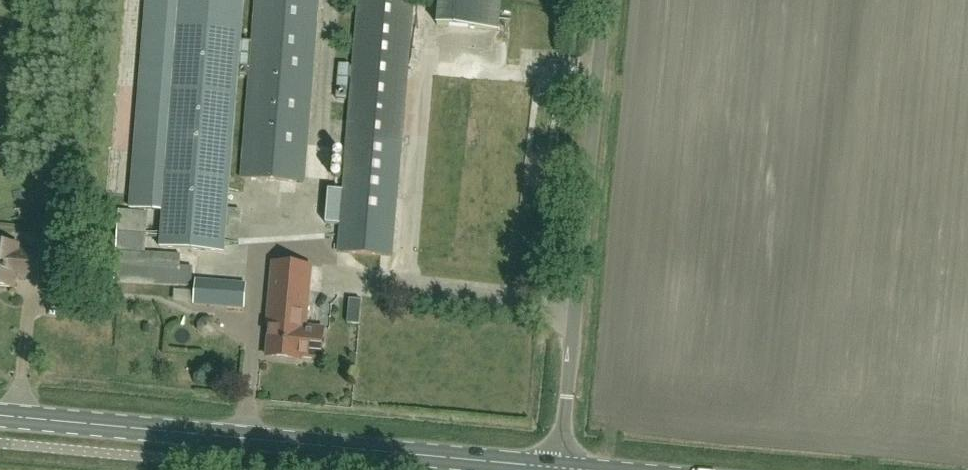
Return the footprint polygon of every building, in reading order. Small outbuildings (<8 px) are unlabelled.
[(130,210),(163,212),(160,249),(223,253),(241,0),(145,0),(130,210)] [(304,184),(317,0),(255,0),(241,179),(304,184)] [(343,192),(328,191),(325,225),(340,226),(338,254),(393,258),(413,0),(358,0),(343,192)] [(500,0),(439,0),(437,26),(497,32),(500,0)] [(181,267),(181,256),(144,254),(147,211),(121,209),(115,285),(180,289),(179,287),(192,288),(193,268),(181,267)] [(42,254),(18,252),(18,246),(0,245),(0,287),(14,289),(15,278),(39,281),(42,254)] [(325,329),(305,327),(312,267),(273,263),(266,331),(271,331),(268,357),(300,361),(300,358),(322,361),(325,329)] [(194,307),(216,308),(245,310),(247,285),(195,281),(194,307)] [(351,297),(349,321),(361,322),(364,298),(351,297)]
